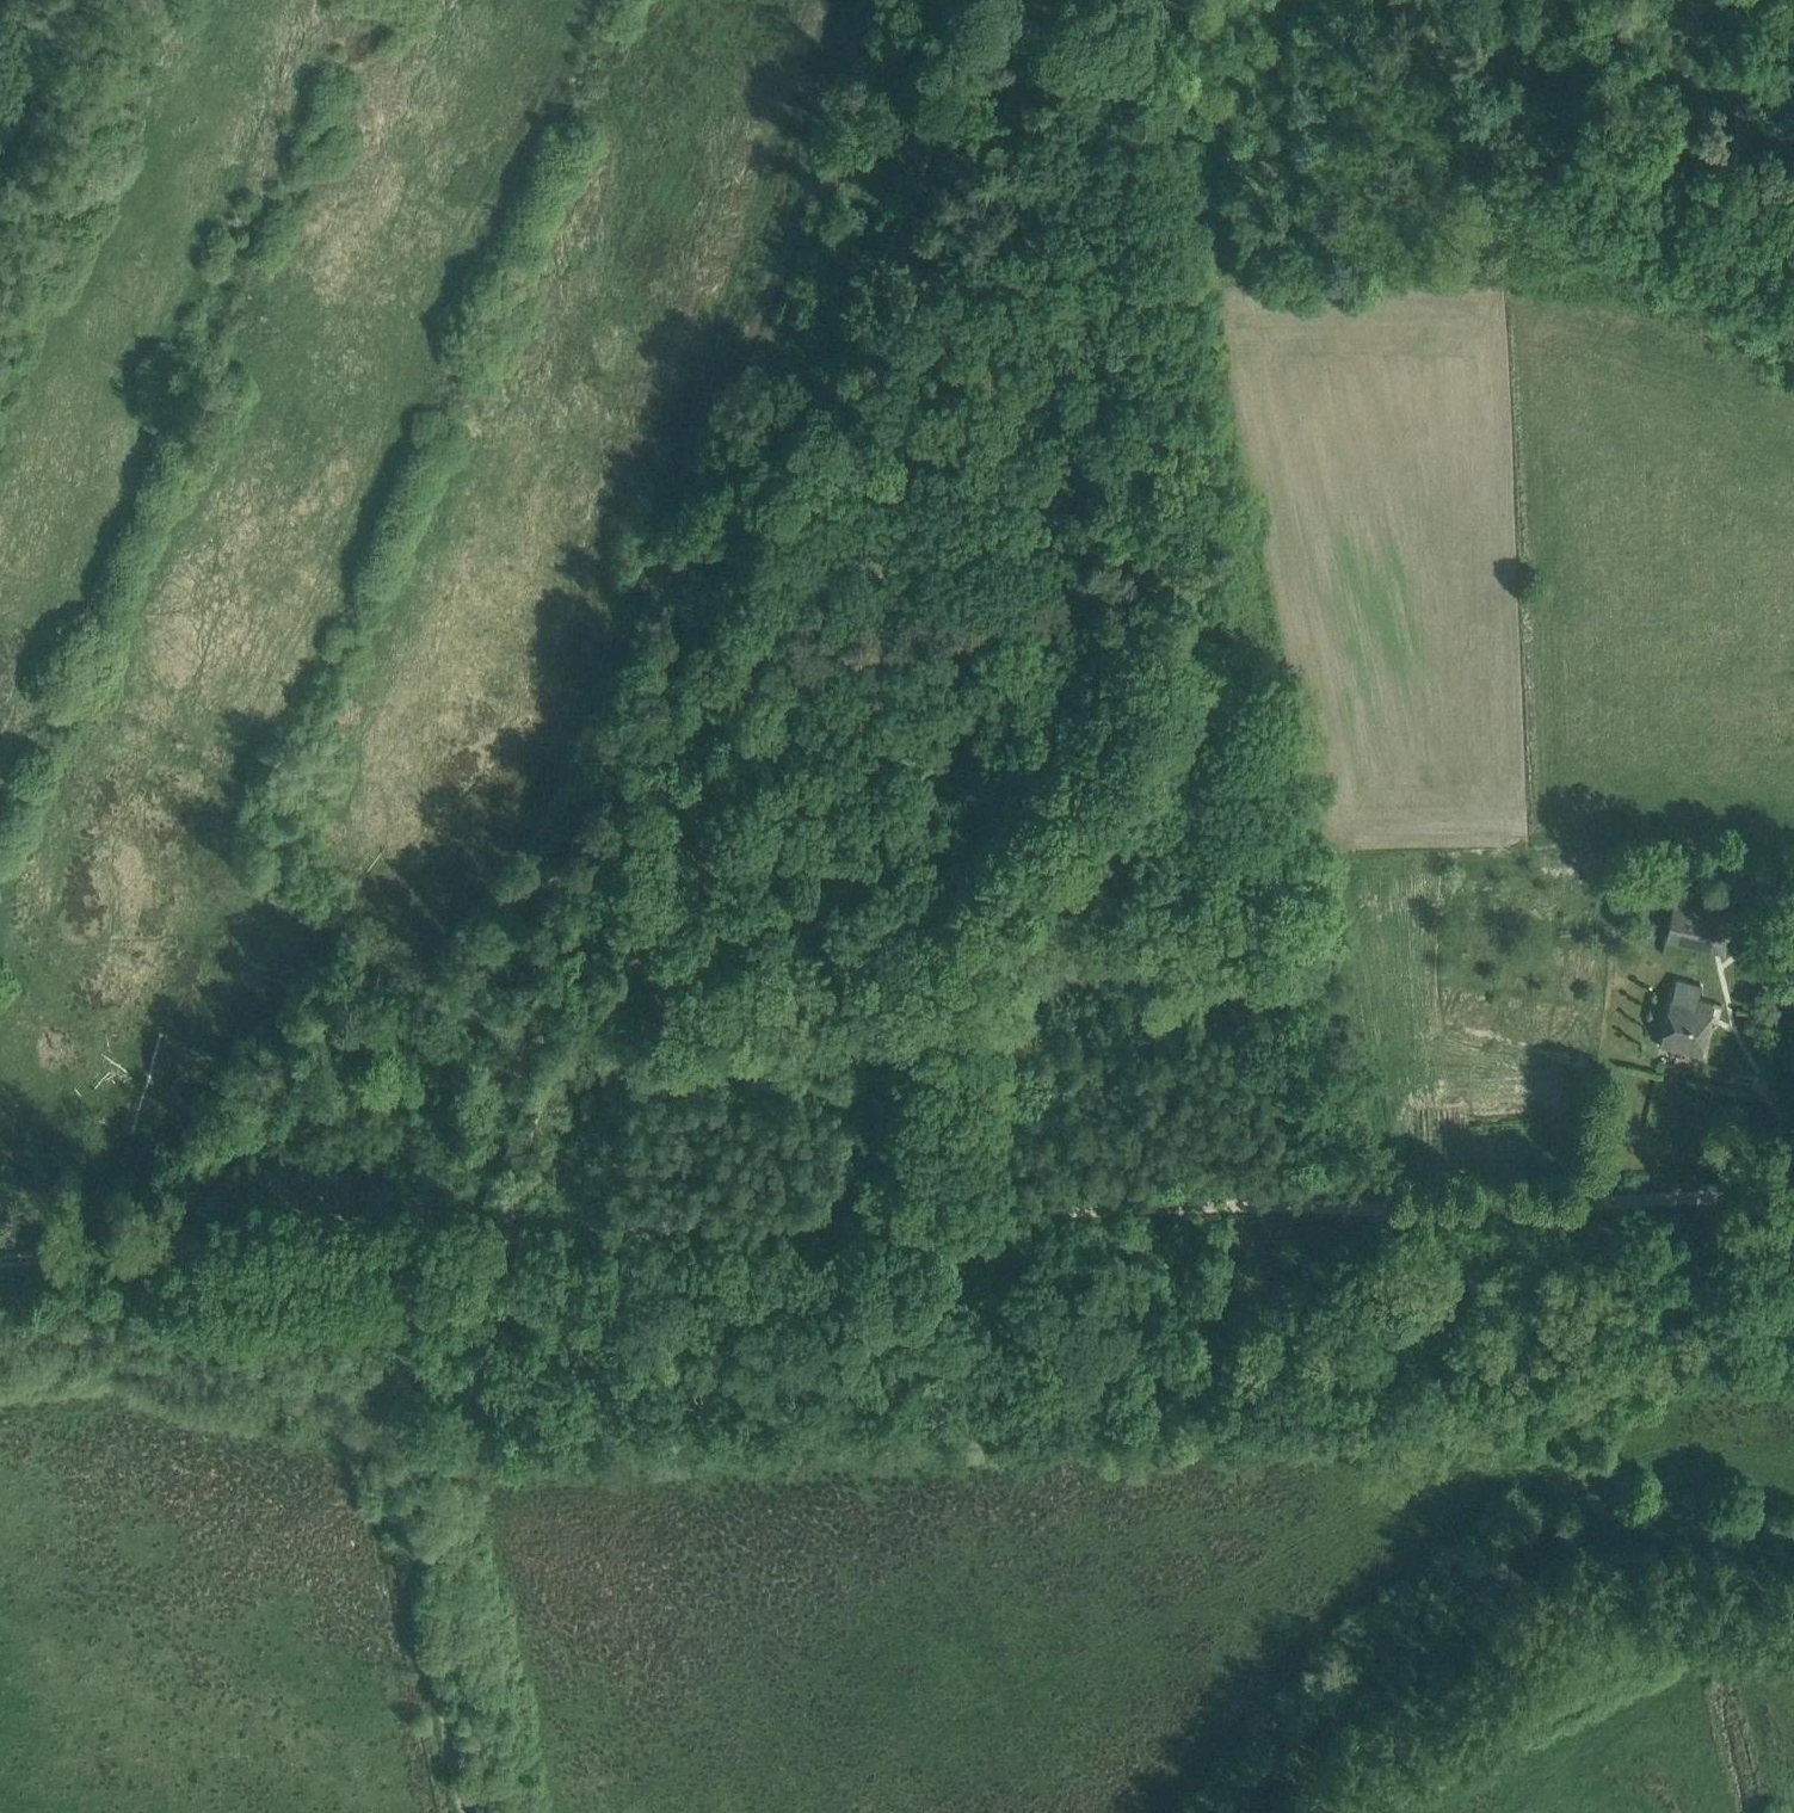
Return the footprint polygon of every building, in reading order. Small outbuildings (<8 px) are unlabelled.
[(1724,949),(1732,911),(1675,900),(1668,938),(1724,949)] [(1702,1055),(1708,1031),(1715,1003),(1700,999),(1703,986),(1678,980),(1675,993),(1673,992),(1666,1021),(1660,1044),(1702,1055)]
